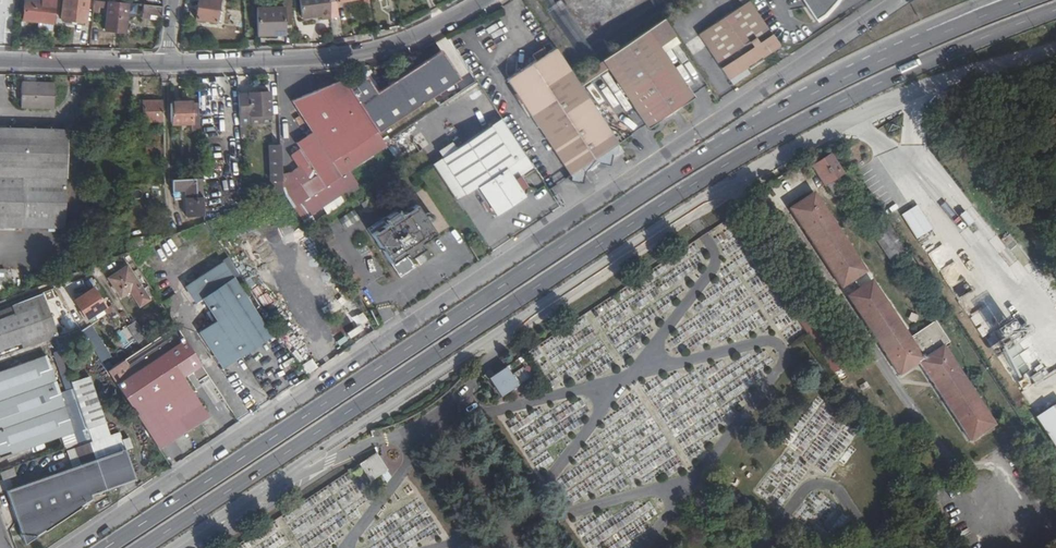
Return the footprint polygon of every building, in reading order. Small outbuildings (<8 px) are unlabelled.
[(23,18),(40,20),(54,21),(57,0),(26,0),(23,18)] [(62,17),(93,21),(95,5),(95,0),(64,0),(62,17)] [(127,17),(128,1),(116,0),(95,0),(95,5),(108,6),(108,14),(106,15),(106,24),(122,25),(123,17),(127,17)] [(217,21),(219,0),(199,0),(196,18),(217,21)] [(302,17),(318,14),(318,4),(318,0),(299,0),(302,17)] [(318,4),(318,14),(319,14),(320,19),(330,16),(328,0),(318,0),(318,4)] [(730,79),(780,46),(749,0),(741,0),(744,4),(699,33),(730,79)] [(817,19),(825,12),(831,6),(836,0),(804,0),(817,19)] [(284,34),(284,30),(292,29),(291,2),(285,2),(284,8),(257,8),(258,34),(284,34)] [(147,4),(146,13),(162,15),(163,5),(147,4)] [(676,36),(665,18),(575,77),(582,87),(609,68),(649,127),(695,97),(666,52),(661,45),(676,36)] [(40,20),(39,27),(42,30),(53,31),(54,21),(40,20)] [(680,42),(676,36),(661,45),(666,52),(680,42)] [(549,51),(546,46),(532,55),(536,60),(549,51)] [(507,78),(527,108),(571,174),(619,143),(582,87),(575,77),(556,47),(549,51),(536,60),(507,78)] [(367,77),(346,83),(379,130),(459,77),(441,51),(377,93),(367,77)] [(607,73),(602,75),(611,92),(616,90),(607,73)] [(311,129),(295,140),(302,151),(308,159),(316,171),(379,130),(346,83),(343,78),(290,100),(311,129)] [(55,83),(22,81),(22,104),(55,106),(55,83)] [(271,91),(239,93),(241,125),(273,123),(271,91)] [(163,101),(144,101),(144,120),(164,120),(163,101)] [(191,101),(172,101),(172,122),(191,122),(191,101)] [(200,101),(191,101),(191,122),(191,130),(201,130),(200,101)] [(505,122),(502,118),(458,147),(444,156),(434,163),(436,167),(505,122)] [(505,122),(436,167),(451,190),(461,184),(467,194),(476,188),(493,213),(498,214),(527,195),(528,185),(523,183),(519,177),(535,166),(505,122)] [(68,128),(0,126),(0,225),(64,226),(68,128)] [(389,146),(379,130),(316,171),(284,192),(304,218),(358,184),(350,171),(389,146)] [(148,131),(149,142),(164,142),(164,131),(148,131)] [(458,147),(453,140),(439,150),(444,156),(458,147)] [(283,179),(281,144),(269,145),(271,179),(283,179)] [(292,157),(298,166),(283,179),(284,192),(316,171),(308,159),(302,151),(292,157)] [(832,153),(817,162),(823,171),(819,174),(825,184),(828,183),(834,194),(847,186),(842,178),(837,181),(835,178),(844,173),(832,153)] [(817,162),(813,164),(819,174),(823,171),(817,162)] [(196,177),(173,178),(173,186),(180,186),(181,212),(198,211),(196,177)] [(845,287),(868,271),(817,192),(793,207),(845,287)] [(736,216),(746,210),(740,200),(730,207),(736,216)] [(372,233),(372,232),(401,277),(416,267),(410,257),(424,247),(422,242),(436,233),(417,204),(402,213),(399,208),(368,228),(372,233)] [(914,240),(931,232),(920,206),(903,213),(914,240)] [(960,216),(968,228),(974,223),(966,212),(960,216)] [(894,265),(908,255),(889,229),(875,239),(894,265)] [(221,259),(192,278),(242,351),(271,332),(232,275),(238,271),(233,264),(227,268),(221,259)] [(939,269),(951,264),(949,259),(937,263),(939,269)] [(941,271),(950,284),(962,274),(953,262),(941,271)] [(151,301),(127,265),(109,277),(121,295),(130,290),(142,306),(151,301)] [(200,331),(222,365),(242,351),(192,278),(185,282),(196,300),(201,297),(216,319),(200,331)] [(937,318),(911,335),(874,280),(850,295),(902,373),(921,361),(973,438),(996,424),(945,345),(951,341),(937,318)] [(106,306),(93,287),(74,300),(87,318),(106,306)] [(29,338),(32,346),(56,337),(41,294),(18,303),(21,311),(0,318),(0,348),(29,338)] [(18,303),(0,310),(0,318),(21,311),(18,303)] [(804,305),(796,310),(836,371),(845,365),(804,305)] [(113,307),(105,309),(108,318),(116,317),(113,307)] [(381,320),(394,318),(391,307),(379,310),(381,320)] [(979,311),(969,316),(977,329),(986,324),(979,311)] [(135,320),(126,326),(141,349),(150,343),(135,320)] [(90,326),(82,331),(92,347),(101,342),(90,326)] [(1000,343),(993,329),(983,334),(990,348),(1000,343)] [(1005,351),(1015,372),(1029,365),(1037,381),(1046,376),(1032,347),(1024,351),(1014,330),(1000,337),(1003,344),(1013,339),(1017,346),(1005,351)] [(125,359),(108,370),(158,446),(173,436),(205,415),(179,377),(201,363),(185,339),(177,344),(172,337),(129,365),(125,359)] [(29,338),(0,348),(0,357),(32,346),(29,338)] [(102,343),(93,349),(100,359),(109,353),(102,343)] [(57,436),(71,432),(46,357),(0,372),(0,456),(57,436)] [(528,359),(523,362),(527,368),(532,365),(528,359)] [(527,368),(526,369),(531,378),(538,374),(532,365),(527,368)] [(491,377),(504,396),(519,386),(507,367),(491,377)] [(71,383),(87,429),(103,424),(88,377),(71,383)] [(1055,442),(1055,403),(1040,412),(1055,442)] [(71,432),(57,436),(61,448),(74,443),(71,432)] [(93,499),(92,494),(107,489),(97,458),(91,441),(78,445),(75,447),(80,464),(6,491),(24,545),(93,499)] [(125,448),(97,458),(107,489),(136,479),(125,448)] [(378,452),(372,456),(383,474),(390,470),(378,452)] [(362,463),(374,480),(383,474),(372,456),(362,463)] [(361,464),(354,468),(358,475),(365,470),(361,464)] [(3,480),(16,475),(14,468),(0,473),(3,480)] [(328,486),(338,507),(351,501),(346,489),(352,486),(348,476),(328,486)]
